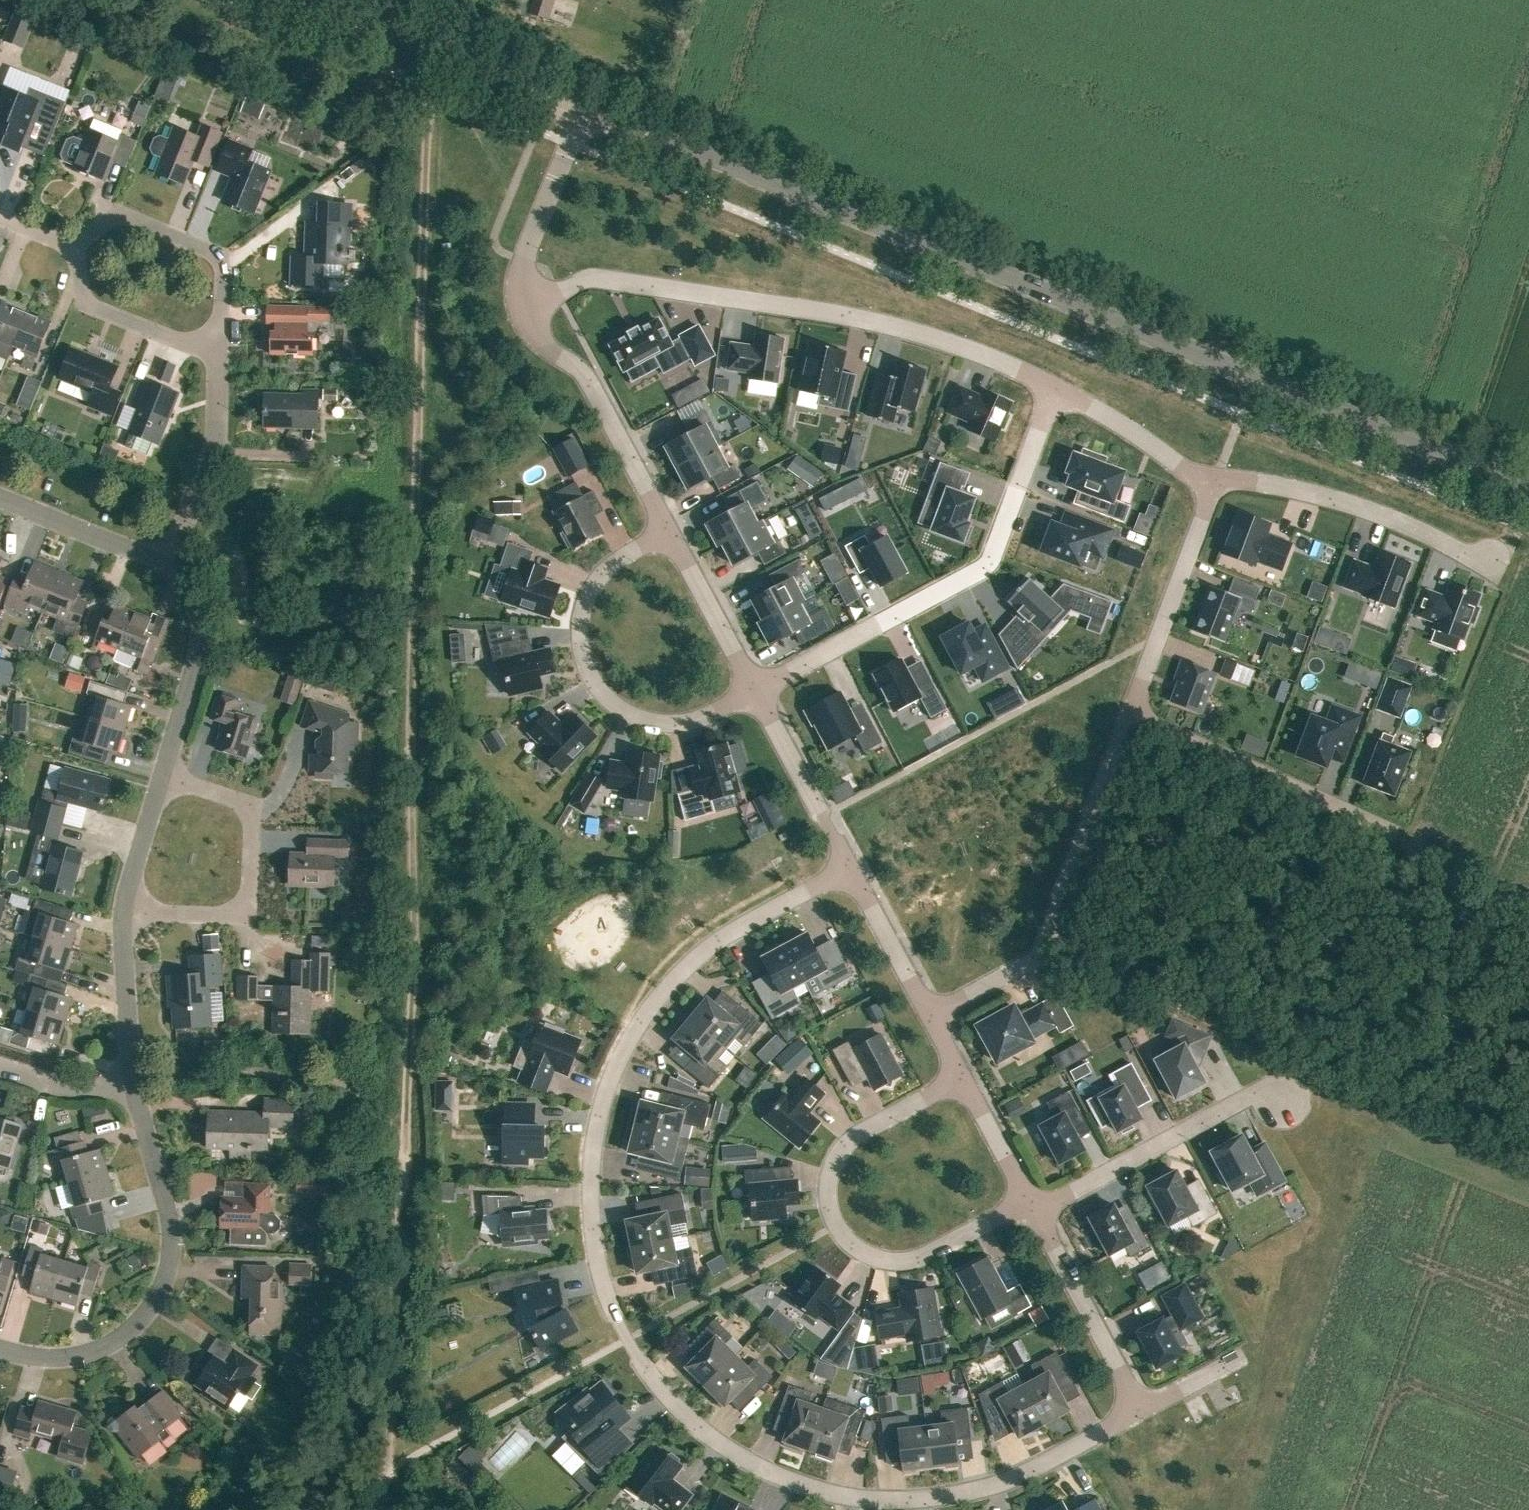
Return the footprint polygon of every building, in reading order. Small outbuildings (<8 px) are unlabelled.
[(11,8),(0,4),(0,17),(7,20),(11,8)] [(4,40),(19,47),(31,17),(16,10),(4,40)] [(19,151),(32,120),(55,130),(66,103),(31,89),(27,99),(2,88),(0,92),(0,143),(19,151)] [(244,98),(238,113),(258,121),(264,106),(244,98)] [(132,120),(145,126),(148,117),(147,116),(151,107),(140,103),(136,112),(135,112),(132,120)] [(152,149),(154,155),(162,158),(156,174),(183,186),(194,161),(209,167),(222,134),(202,126),(198,137),(174,128),(169,141),(161,137),(156,139),(152,149)] [(113,158),(128,164),(137,142),(121,135),(118,143),(89,131),(84,145),(77,142),(73,144),(68,157),(69,161),(76,164),(74,169),(104,181),(113,158)] [(232,177),(223,201),(254,213),(271,172),(248,162),(253,151),(229,141),(217,171),(232,177)] [(340,147),(349,160),(357,154),(356,154),(364,149),(360,144),(353,149),(348,142),(340,147)] [(342,173),(347,180),(357,173),(356,172),(369,163),(364,157),(342,173)] [(308,224),(307,258),(293,258),(293,285),(321,286),(322,264),(346,265),(347,241),(351,241),(352,206),(321,205),(320,225),(308,224)] [(27,314),(3,304),(0,311),(0,358),(8,361),(14,348),(13,347),(27,314)] [(267,324),(277,324),(276,333),(271,333),(271,356),(314,357),(315,334),(309,334),(309,321),(330,321),(330,309),(268,308),(267,324)] [(22,366),(31,370),(50,324),(27,314),(13,347),(14,348),(28,353),(22,366)] [(629,336),(611,346),(624,371),(653,355),(663,374),(692,359),(695,365),(714,355),(699,326),(680,336),(681,338),(670,343),(658,320),(640,330),(638,326),(627,332),(629,336)] [(754,347),(731,343),(727,370),(750,373),(749,379),(778,383),(784,339),(756,335),(754,347)] [(810,344),(800,391),(819,396),(817,405),(848,412),(854,384),(839,381),(845,351),(810,344)] [(89,406),(112,415),(121,393),(110,389),(119,368),(72,349),(60,378),(95,392),(89,406)] [(156,378),(169,384),(176,365),(163,360),(156,378)] [(891,423),(896,408),(913,413),(918,393),(921,394),(925,381),(922,380),(925,370),(897,362),(893,377),(887,398),(875,394),(869,416),(891,423)] [(16,405),(29,410),(41,382),(28,376),(16,405)] [(703,378),(689,386),(696,399),(710,392),(703,378)] [(126,447),(148,456),(153,442),(160,445),(181,394),(156,384),(154,389),(140,384),(131,407),(139,410),(130,433),(131,434),(126,447)] [(1011,403),(985,391),(981,399),(976,397),(977,395),(959,387),(948,412),(971,422),(968,430),(994,441),(1000,428),(1004,429),(1010,416),(1006,414),(1011,403)] [(324,388),(324,400),(339,400),(339,388),(324,388)] [(305,396),(266,395),(265,427),(319,428),(320,391),(305,391),(305,396)] [(665,447),(677,468),(717,447),(705,426),(711,423),(705,410),(682,422),(689,434),(665,447)] [(854,435),(849,453),(860,456),(865,439),(854,435)] [(935,455),(941,442),(930,437),(924,450),(935,455)] [(588,465),(574,439),(554,449),(568,476),(588,465)] [(717,447),(677,468),(688,489),(712,477),(718,490),(741,478),(734,465),(728,468),(717,447)] [(1076,504),(1123,522),(1129,506),(1113,500),(1123,473),(1104,466),(1107,458),(1083,449),(1081,457),(1075,455),(1068,472),(1072,474),(1068,485),(1082,490),(1076,504)] [(797,457),(789,468),(801,477),(809,465),(797,457)] [(942,504),(933,528),(932,531),(962,542),(963,539),(967,541),(971,528),(968,527),(969,524),(965,523),(974,499),(959,493),(962,486),(964,487),(969,474),(940,463),(927,499),(942,504)] [(554,512),(565,532),(561,534),(568,548),(572,546),(574,549),(603,534),(589,508),(599,502),(589,484),(588,481),(577,487),(582,497),(554,512)] [(730,512),(707,525),(718,547),(723,544),(763,523),(762,522),(757,524),(750,510),(768,501),(757,481),(723,499),(730,512)] [(843,502),(836,490),(819,499),(825,511),(843,502)] [(495,500),(496,515),(522,514),(522,500),(495,500)] [(1140,512),(1134,529),(1150,535),(1161,507),(1150,503),(1146,514),(1140,512)] [(806,505),(798,509),(814,539),(822,535),(806,505)] [(1253,565),(1256,559),(1281,569),(1291,545),(1265,535),(1269,524),(1239,512),(1223,554),(1253,565)] [(490,534),(493,525),(495,521),(479,516),(474,529),(490,534)] [(1046,540),(1042,551),(1080,566),(1087,548),(1103,554),(1111,531),(1080,519),(1076,529),(1072,531),(1053,523),(1051,527),(1047,526),(1043,539),(1046,540)] [(763,523),(723,544),(734,565),(757,552),(764,565),(786,553),(779,540),(773,543),(763,523)] [(865,535),(844,546),(856,568),(867,563),(880,587),(906,573),(887,537),(870,546),(865,535)] [(512,571),(509,583),(503,601),(519,606),(518,610),(534,615),(535,611),(548,616),(558,586),(543,581),(547,570),(528,564),(532,552),(507,544),(500,567),(512,571)] [(1122,547),(1117,560),(1135,567),(1140,554),(1122,547)] [(1354,561),(1345,586),(1365,594),(1364,596),(1394,607),(1410,564),(1380,553),(1374,570),(1368,568),(1368,567),(1354,561)] [(776,587),(752,600),(763,621),(799,602),(799,603),(804,601),(792,579),(805,573),(798,559),(769,575),(776,587)] [(26,605),(43,612),(58,573),(34,563),(28,579),(16,574),(4,604),(23,611),(26,605)] [(841,565),(828,572),(834,584),(847,577),(841,565)] [(52,630),(73,638),(77,627),(87,604),(76,599),(82,583),(58,573),(43,612),(57,618),(52,630)] [(8,581),(0,577),(0,600),(8,581)] [(847,577),(834,584),(846,606),(859,599),(847,577)] [(1234,579),(1228,593),(1211,586),(1194,631),(1223,643),(1231,623),(1236,624),(1241,609),(1250,613),(1259,588),(1234,579)] [(1028,580),(1008,603),(1018,612),(1017,614),(1029,625),(1024,631),(1041,646),(1048,637),(1044,633),(1069,605),(1091,614),(1089,619),(1103,624),(1112,602),(1063,584),(1050,599),(1028,580)] [(1433,628),(1463,639),(1469,623),(1473,624),(1479,608),(1475,607),(1480,595),(1450,584),(1445,597),(1426,590),(1416,615),(1435,622),(1433,628)] [(1267,601),(1281,607),(1286,596),(1271,590),(1267,601)] [(763,621),(759,623),(770,645),(795,632),(801,643),(834,626),(824,608),(807,618),(799,603),(799,602),(763,621)] [(85,637),(117,650),(132,612),(115,605),(109,619),(95,613),(85,637)] [(117,650),(118,650),(114,662),(147,675),(150,668),(148,667),(150,663),(152,664),(162,640),(145,633),(151,619),(132,612),(117,650)] [(952,633),(942,638),(961,674),(978,665),(986,680),(1007,668),(994,644),(982,650),(968,624),(966,625),(964,622),(950,629),(952,633)] [(1320,629),(1315,642),(1330,648),(1335,634),(1320,629)] [(463,635),(451,636),(452,646),(464,645),(463,635)] [(494,664),(502,662),(510,695),(541,688),(538,675),(555,671),(550,649),(525,655),(521,639),(490,647),(494,664)] [(1017,645),(1009,654),(1017,669),(1029,656),(1017,645)] [(901,660),(874,674),(894,712),(920,698),(931,718),(947,709),(931,679),(915,687),(901,660)] [(1172,702),(1200,713),(1215,674),(1182,661),(1175,679),(1179,681),(1172,702)] [(1229,661),(1223,677),(1249,686),(1254,671),(1229,661)] [(1366,668),(1360,683),(1375,689),(1381,673),(1366,668)] [(71,672),(66,687),(81,692),(86,677),(71,672)] [(284,695),(298,700),(305,679),(306,677),(292,672),(291,674),(284,695)] [(109,674),(106,683),(114,686),(117,677),(109,674)] [(1388,679),(1376,709),(1399,717),(1410,687),(1388,679)] [(86,718),(124,730),(131,707),(124,704),(127,693),(90,681),(86,694),(93,696),(86,718)] [(1016,689),(1002,696),(1009,710),(1024,703),(1016,689)] [(840,692),(805,711),(813,726),(815,724),(829,750),(856,735),(865,752),(883,742),(866,710),(853,716),(840,692)] [(217,695),(210,718),(224,723),(216,748),(246,757),(257,720),(236,713),(239,702),(217,695)] [(316,727),(324,729),(323,736),(322,736),(317,741),(316,753),(311,753),(310,769),(316,771),(316,777),(333,778),(334,772),(348,772),(348,749),(357,749),(358,722),(348,722),(348,713),(310,701),(301,726),(316,731),(316,727)] [(1359,717),(1336,708),(1333,707),(1330,714),(1327,722),(1312,717),(1298,755),(1308,759),(1307,763),(1322,768),(1323,765),(1326,766),(1329,757),(1342,761),(1349,743),(1359,717)] [(528,732),(542,746),(539,749),(561,771),(595,736),(586,726),(588,724),(579,715),(577,718),(574,715),(561,728),(557,724),(559,722),(548,712),(528,732)] [(69,751),(86,757),(90,745),(110,751),(117,753),(124,730),(86,718),(79,741),(73,739),(69,751)] [(941,731),(948,745),(963,737),(955,723),(941,731)] [(10,743),(12,731),(0,729),(0,742),(10,743)] [(509,746),(498,729),(483,738),(494,755),(509,746)] [(1363,784),(1365,785),(1365,784),(1392,794),(1392,795),(1394,795),(1395,793),(1394,793),(1409,754),(1410,752),(1408,751),(1408,752),(1391,745),(1394,737),(1383,733),(1380,741),(1379,741),(1378,743),(1379,743),(1364,782),(1363,784)] [(735,773),(746,770),(739,744),(728,747),(727,743),(697,752),(701,768),(694,770),(693,767),(689,768),(695,789),(678,793),(685,821),(715,812),(711,800),(740,792),(735,773)] [(624,789),(622,797),(652,801),(655,777),(660,778),(662,763),(657,762),(659,755),(629,751),(627,764),(611,762),(607,787),(624,789)] [(35,817),(61,824),(67,802),(101,811),(109,780),(66,768),(59,793),(45,789),(41,803),(39,803),(35,817)] [(603,782),(589,773),(570,805),(584,813),(603,782)] [(848,782),(830,791),(837,803),(855,794),(848,782)] [(752,801),(768,833),(786,823),(770,792),(752,801)] [(12,809),(7,823),(29,829),(33,815),(12,809)] [(40,888),(70,896),(82,853),(55,846),(61,824),(35,817),(31,832),(38,834),(34,850),(49,854),(40,888)] [(785,832),(778,835),(781,842),(789,838),(785,832)] [(291,853),(290,884),(333,886),(334,856),(347,856),(348,841),(319,840),(319,854),(291,853)] [(33,936),(71,948),(78,925),(50,916),(53,905),(36,900),(32,912),(40,915),(33,936)] [(768,937),(784,935),(783,924),(767,925),(768,937)] [(202,934),(203,951),(219,950),(218,933),(202,934)] [(787,945),(785,946),(804,982),(816,975),(824,991),(853,976),(836,943),(824,950),(816,949),(808,934),(803,936),(799,934),(789,940),(787,945)] [(63,973),(71,948),(33,936),(26,960),(18,958),(15,969),(31,974),(59,983),(63,972),(63,973)] [(804,982),(785,946),(782,947),(778,946),(768,951),(766,956),(762,958),(770,973),(766,981),(755,987),(772,1019),(801,1004),(792,988),(804,982)] [(273,1034),(310,1035),(312,991),(329,992),(330,953),(311,953),(311,959),(292,959),(292,985),(258,984),(257,975),(238,975),(237,1000),(274,1001),(273,1034)] [(174,997),(176,1027),(210,1024),(207,985),(220,984),(218,956),(190,958),(192,976),(168,978),(170,997),(174,997)] [(59,983),(31,974),(27,986),(34,988),(27,1010),(65,1021),(71,998),(64,996),(67,985),(59,983)] [(694,1015),(691,1019),(727,1049),(736,1039),(745,1046),(763,1024),(738,1004),(729,1015),(707,999),(706,1000),(703,998),(690,1012),(694,1015)] [(1013,1006),(980,1025),(988,1040),(986,1041),(997,1062),(1033,1042),(1031,1039),(1055,1025),(1043,1004),(1019,1017),(1013,1006)] [(47,1055),(51,1044),(57,1046),(65,1022),(27,1010),(20,1033),(2,1027),(0,1034),(0,1040),(27,1049),(47,1055)] [(727,1049),(691,1019),(688,1022),(684,1020),(672,1034),(676,1037),(674,1039),(694,1056),(684,1068),(709,1089),(728,1067),(719,1059),(727,1049)] [(1210,1035),(1172,1020),(1166,1036),(1174,1040),(1168,1053),(1155,1060),(1176,1099),(1191,1090),(1192,1092),(1207,1084),(1198,1065),(1210,1035)] [(550,1076),(553,1069),(567,1075),(581,1041),(562,1033),(564,1030),(546,1023),(545,1027),(541,1025),(533,1044),(525,1040),(515,1066),(523,1069),(519,1082),(545,1092),(551,1078),(550,1076)] [(849,1081),(862,1074),(863,1077),(866,1075),(874,1090),(883,1085),(891,1087),(893,1079),(902,1075),(880,1034),(852,1049),(848,1042),(832,1050),(849,1081)] [(790,1073),(815,1051),(802,1035),(777,1057),(790,1073)] [(767,1044),(774,1050),(781,1042),(773,1036),(767,1044)] [(227,1039),(216,1040),(217,1052),(228,1052),(227,1039)] [(1103,1105),(1092,1111),(1102,1128),(1113,1122),(1118,1132),(1120,1130),(1123,1134),(1134,1128),(1132,1124),(1141,1119),(1134,1105),(1139,1103),(1141,1106),(1151,1100),(1131,1063),(1113,1073),(1120,1088),(1115,1090),(1100,1098),(1103,1105)] [(785,1094),(765,1119),(799,1146),(819,1122),(808,1113),(824,1094),(804,1077),(788,1097),(785,1094)] [(1054,1158),(1057,1159),(1059,1163),(1084,1150),(1069,1122),(1081,1115),(1068,1091),(1047,1103),(1055,1118),(1040,1126),(1052,1149),(1051,1152),(1054,1158)] [(635,1111),(631,1125),(677,1137),(681,1123),(704,1128),(710,1104),(671,1094),(668,1107),(642,1101),(640,1112),(635,1111)] [(266,1099),(265,1113),(210,1111),(209,1146),(231,1146),(231,1157),(250,1158),(250,1149),(254,1149),(254,1148),(268,1148),(269,1125),(292,1125),(293,1100),(266,1099)] [(709,1118),(723,1122),(729,1107),(714,1101),(709,1118)] [(503,1163),(527,1163),(527,1156),(543,1157),(544,1127),(533,1126),(534,1105),(507,1104),(506,1126),(504,1126),(503,1163)] [(94,1105),(81,1109),(84,1120),(107,1113),(105,1105),(95,1108),(94,1105)] [(7,1169),(21,1126),(0,1119),(0,1167),(7,1169)] [(677,1137),(631,1125),(627,1140),(632,1141),(630,1152),(657,1159),(653,1173),(679,1180),(686,1154),(674,1151),(677,1137)] [(1212,1152),(1223,1173),(1219,1175),(1226,1188),(1230,1186),(1233,1191),(1250,1181),(1258,1195),(1284,1181),(1264,1144),(1250,1152),(1242,1136),(1212,1152)] [(62,1160),(69,1183),(108,1172),(101,1148),(88,1152),(84,1140),(53,1149),(57,1162),(62,1160)] [(718,1144),(719,1161),(754,1159),(753,1147),(742,1143),(718,1144)] [(692,1166),(690,1184),(710,1187),(712,1169),(692,1166)] [(751,1186),(754,1220),(785,1217),(784,1205),(799,1203),(797,1180),(774,1182),(773,1168),(745,1171),(746,1186),(751,1186)] [(1176,1171),(1147,1186),(1150,1191),(1146,1193),(1154,1208),(1158,1206),(1168,1225),(1186,1215),(1192,1226),(1217,1213),(1202,1186),(1188,1193),(1176,1171)] [(70,1206),(74,1219),(104,1210),(101,1199),(115,1195),(108,1172),(69,1183),(75,1205),(70,1206)] [(223,1196),(222,1226),(230,1227),(230,1245),(267,1246),(267,1241),(268,1233),(276,1233),(281,1228),(282,1219),(276,1213),(268,1213),(268,1212),(268,1210),(270,1210),(271,1183),(247,1182),(246,1197),(223,1196)] [(442,1183),(442,1200),(453,1200),(454,1184),(442,1183)] [(696,1187),(696,1199),(699,1199),(699,1207),(709,1207),(708,1187),(696,1187)] [(624,1226),(628,1247),(672,1239),(669,1226),(688,1222),(682,1193),(653,1199),(656,1215),(627,1221),(628,1225),(624,1226)] [(498,1236),(502,1236),(503,1244),(519,1243),(531,1245),(531,1242),(537,1241),(537,1237),(548,1236),(548,1230),(551,1229),(547,1218),(546,1212),(535,1213),(534,1209),(522,1210),(521,1195),(491,1195),(492,1214),(500,1214),(501,1220),(498,1236)] [(1091,1232),(1098,1245),(1102,1243),(1109,1255),(1124,1246),(1130,1257),(1150,1246),(1135,1220),(1125,1225),(1114,1205),(1089,1218),(1095,1230),(1091,1232)] [(13,1216),(9,1230),(23,1234),(27,1220),(13,1216)] [(33,1235),(45,1239),(46,1235),(48,1236),(51,1225),(37,1220),(33,1235)] [(672,1239),(628,1247),(633,1269),(637,1268),(638,1272),(668,1266),(671,1282),(698,1276),(692,1248),(674,1251),(672,1239)] [(29,1291),(53,1298),(64,1261),(41,1254),(42,1248),(30,1245),(21,1274),(33,1278),(29,1291)] [(5,1290),(14,1260),(2,1257),(0,1262),(0,1288),(5,1290)] [(1006,1292),(987,1258),(958,1274),(982,1317),(1010,1302),(1017,1314),(1031,1306),(1020,1284),(1006,1292)] [(53,1298),(76,1305),(80,1292),(92,1295),(101,1266),(88,1262),(86,1267),(64,1261),(53,1298)] [(290,1263),(290,1286),(312,1286),(312,1263),(290,1263)] [(274,1266),(244,1265),(243,1292),(253,1293),(251,1333),(281,1334),(283,1283),(274,1283),(274,1266)] [(815,1318),(818,1314),(838,1328),(852,1308),(833,1294),(840,1284),(817,1267),(792,1302),(815,1318)] [(508,1290),(505,1276),(489,1280),(492,1293),(508,1290)] [(557,1280),(515,1289),(519,1312),(536,1308),(539,1323),(530,1328),(541,1350),(577,1331),(566,1309),(562,1312),(560,1304),(562,1303),(557,1280)] [(1173,1317),(1164,1322),(1162,1319),(1138,1332),(1157,1367),(1159,1366),(1161,1369),(1173,1363),(1171,1359),(1181,1354),(1170,1332),(1179,1327),(1180,1329),(1203,1317),(1185,1284),(1162,1297),(1173,1317)] [(906,1334),(908,1341),(940,1335),(932,1288),(900,1294),(902,1308),(876,1313),(880,1338),(906,1334)] [(738,1297),(726,1308),(735,1317),(747,1306),(738,1297)] [(1025,1312),(1033,1326),(1046,1319),(1038,1305),(1025,1312)] [(854,1314),(841,1331),(855,1341),(861,1319),(854,1314)] [(699,1379),(705,1385),(735,1356),(724,1345),(732,1337),(715,1319),(696,1338),(706,1348),(684,1371),(696,1383),(699,1379)] [(923,1345),(926,1369),(951,1365),(947,1341),(923,1345)] [(849,1369),(879,1375),(873,1344),(855,1347),(849,1369)] [(798,1351),(792,1345),(784,1352),(791,1359),(798,1351)] [(830,1347),(821,1359),(838,1367),(847,1369),(850,1361),(830,1347)] [(259,1365),(235,1350),(227,1363),(216,1355),(196,1384),(205,1390),(203,1394),(226,1408),(229,1404),(240,1411),(249,1396),(246,1394),(256,1378),(252,1375),(259,1365)] [(1023,1386),(1044,1423),(1051,1419),(1053,1422),(1068,1409),(1056,1387),(1071,1379),(1056,1352),(1031,1366),(1038,1378),(1023,1386)] [(709,1396),(721,1408),(744,1386),(754,1396),(773,1377),(755,1359),(747,1368),(735,1356),(705,1385),(712,1392),(709,1396)] [(936,1386),(935,1374),(923,1375),(925,1394),(937,1392),(936,1386)] [(615,1393),(603,1379),(602,1380),(604,1382),(590,1393),(588,1390),(558,1414),(570,1429),(567,1432),(566,1442),(600,1476),(634,1443),(617,1426),(628,1417),(612,1396),(615,1393)] [(1009,1417),(1019,1436),(1038,1431),(1037,1427),(1044,1423),(1023,1386),(1010,1394),(1003,1381),(979,1394),(989,1423),(1003,1416),(1009,1417)] [(801,1446),(809,1449),(823,1409),(808,1404),(812,1393),(789,1385),(780,1411),(793,1415),(783,1445),(800,1451),(801,1446)] [(140,1408),(137,1405),(121,1417),(114,1417),(109,1421),(109,1426),(113,1431),(119,1431),(139,1457),(162,1439),(164,1441),(172,1434),(167,1427),(184,1414),(164,1389),(140,1408)] [(879,1397),(881,1413),(894,1411),(893,1395),(879,1397)] [(30,1439),(33,1431),(64,1441),(59,1457),(83,1464),(91,1441),(84,1438),(86,1431),(73,1427),(77,1413),(41,1402),(39,1410),(22,1405),(14,1433),(30,1439)] [(815,1456),(832,1462),(842,1432),(856,1436),(864,1411),(841,1403),(837,1414),(823,1409),(809,1449),(817,1452),(815,1456)] [(926,1426),(931,1467),(946,1465),(946,1468),(958,1466),(955,1440),(971,1438),(967,1408),(941,1411),(942,1424),(926,1426)] [(901,1447),(904,1473),(916,1472),(916,1469),(931,1467),(926,1426),(910,1428),(908,1415),(881,1418),(885,1449),(901,1447)] [(528,1431),(498,1459),(508,1469),(537,1441),(528,1431)] [(475,1464),(487,1452),(475,1440),(463,1452),(475,1464)] [(626,1484),(652,1504),(654,1501),(665,1509),(679,1509),(691,1495),(678,1484),(676,1486),(670,1481),(681,1467),(679,1465),(679,1459),(671,1453),(666,1455),(655,1447),(626,1484)] [(10,1493),(20,1460),(0,1454),(0,1490),(10,1493)] [(723,1495),(716,1509),(753,1509),(723,1495)] [(1094,1501),(1076,1509),(1099,1509),(1094,1501)] [(1061,1502),(1046,1509),(1066,1509),(1061,1502)]
